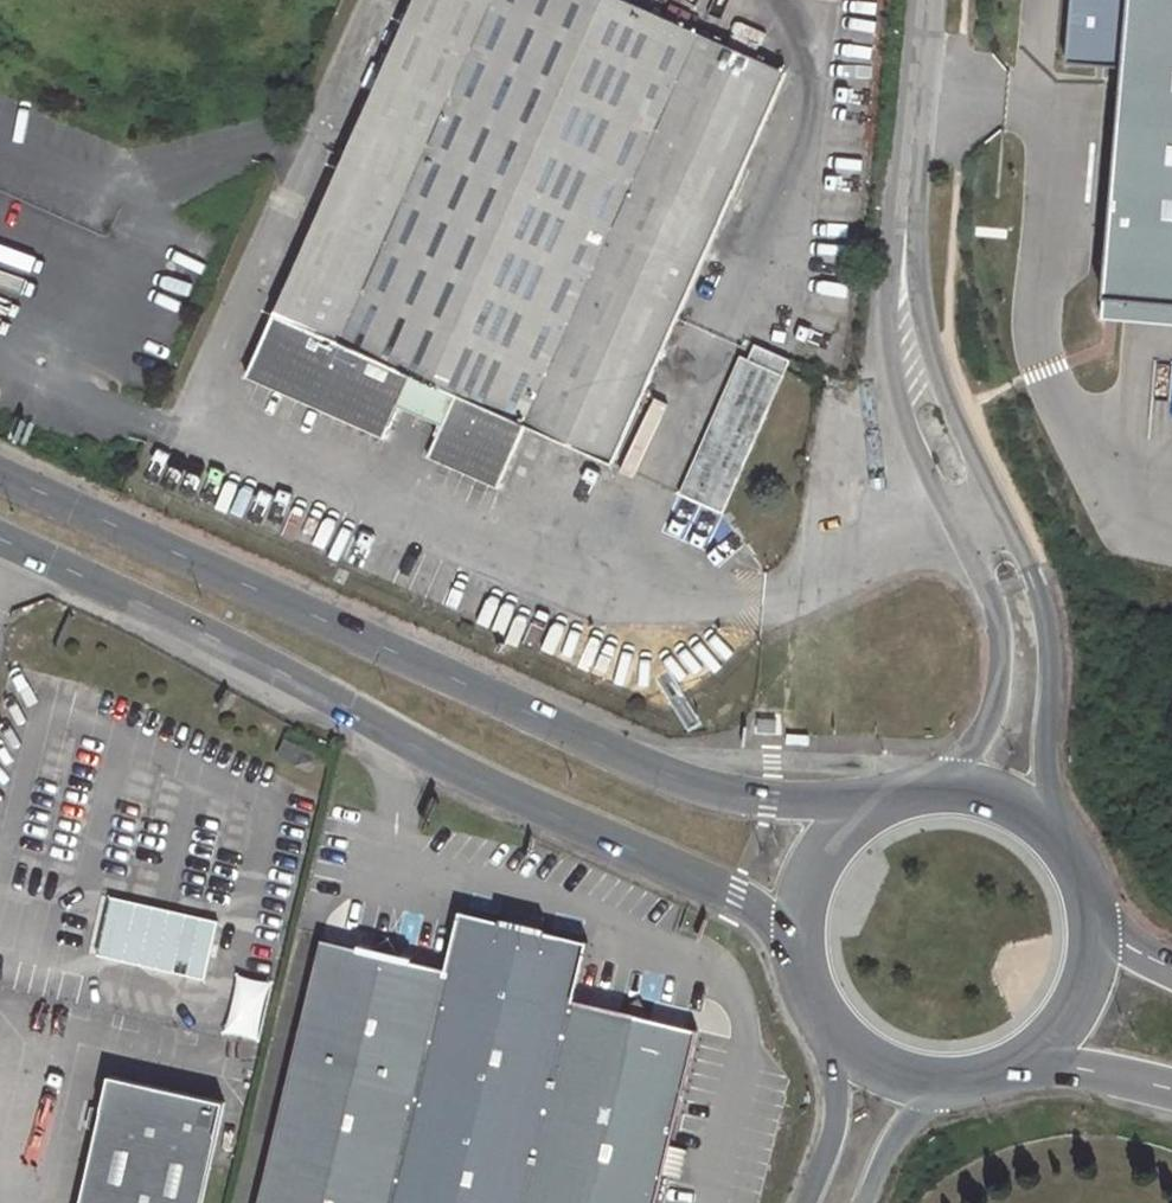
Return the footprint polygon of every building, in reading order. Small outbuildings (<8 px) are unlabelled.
[(782,65),(656,10),(633,0),(412,0),(251,376),(393,438),(420,377),(460,394),(434,455),(505,486),(531,424),(613,459),(782,65)] [(1056,71),(1113,77),(1120,0),(1062,0),(1056,71)] [(1113,77),(1094,307),(1171,313),(1171,0),(1120,0),(1113,77)] [(731,509),(795,352),(751,335),(687,490),(731,509)] [(314,753),(285,741),(279,758),(308,771),(314,753)] [(214,919),(106,895),(101,924),(95,954),(203,979),(214,919)] [(256,1202),(651,1202),(657,1177),(664,1146),(691,1031),(689,1031),(679,1029),(568,1002),(582,946),(457,916),(443,973),(318,944),(256,1202)] [(224,1030),(254,1037),(268,982),(238,974),(224,1030)] [(689,1031),(692,1021),(681,1019),(679,1029),(689,1031)] [(77,1202),(198,1202),(220,1104),(104,1078),(77,1202)] [(675,1181),(682,1151),(664,1146),(657,1177),(675,1181)]
